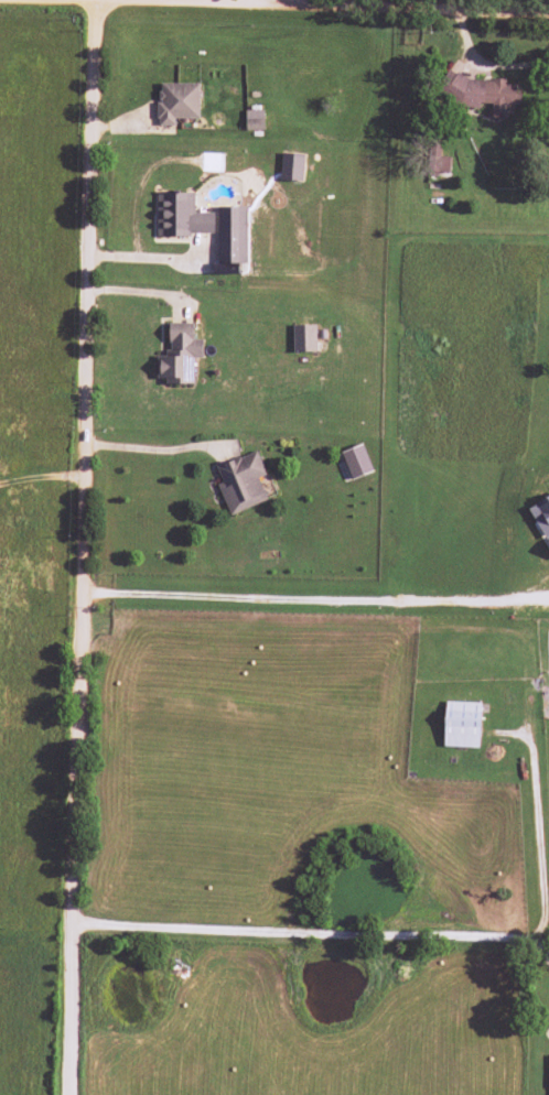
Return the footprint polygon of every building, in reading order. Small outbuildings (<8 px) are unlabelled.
[(520,85),(506,85),(506,78),(442,77),(442,102),(480,103),(491,104),(491,118),(506,118),(506,107),(520,107),(520,85)] [(199,118),(199,83),(158,83),(158,125),(174,125),(174,118),(199,118)] [(245,118),(246,130),(264,129),(263,117),(245,118)] [(280,180),(303,181),(304,154),(281,153),(280,180)] [(214,234),(214,213),(194,213),(194,193),(157,193),(157,235),(214,234)] [(217,207),(217,264),(223,264),(223,274),(237,274),(237,264),(247,264),(247,207),(217,207)] [(192,323),(168,323),(168,356),(157,356),(157,378),(165,378),(165,384),(193,384),(193,358),(202,358),(202,340),(192,340),(192,323)] [(316,325),(292,325),(293,352),(316,351),(316,325)] [(350,479),(372,473),(364,445),(342,451),(350,479)] [(267,500),(258,478),(266,475),(256,451),(216,467),(222,483),(218,484),(230,515),(267,500)] [(548,546),(548,497),(529,508),(548,546)] [(480,703),(445,702),(443,747),(478,748),(480,703)]
